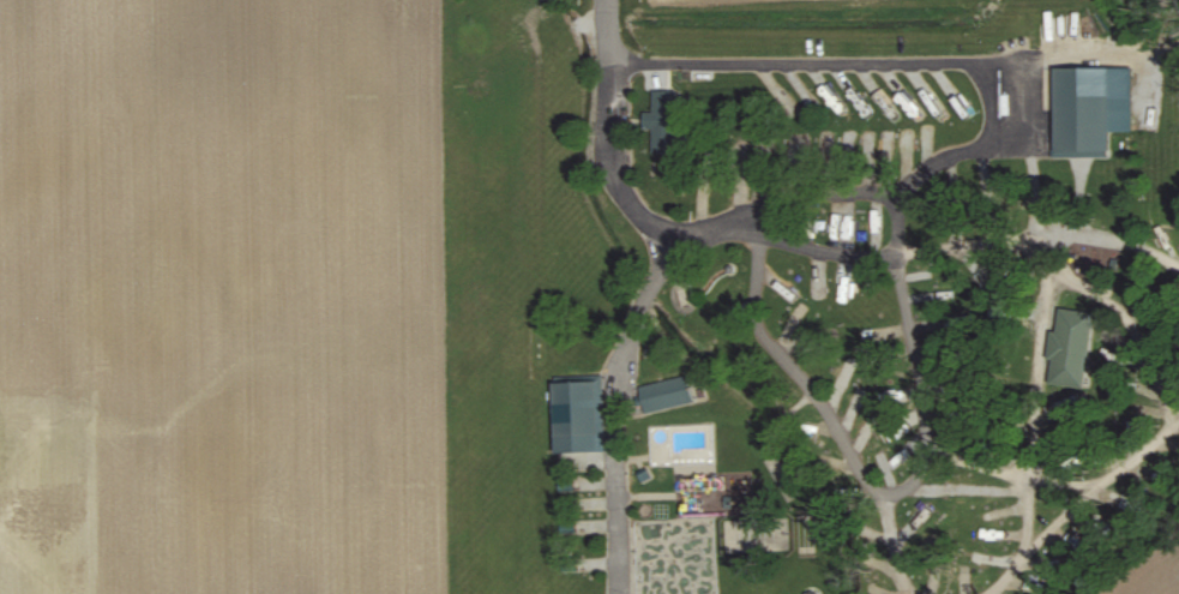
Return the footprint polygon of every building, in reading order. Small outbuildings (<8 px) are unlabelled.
[(1133,65),(1133,130),(1113,130),(1113,154),(1060,154),(1060,65),(1133,65)] [(678,89),(678,151),(655,151),(655,89),(678,89)] [(1097,310),(1089,376),(1053,371),(1055,358),(1051,356),(1054,330),(1059,331),(1061,306),(1097,310)] [(640,385),(690,373),(696,400),(648,412),(640,385)] [(601,379),(603,449),(560,450),(558,380),(601,379)]
